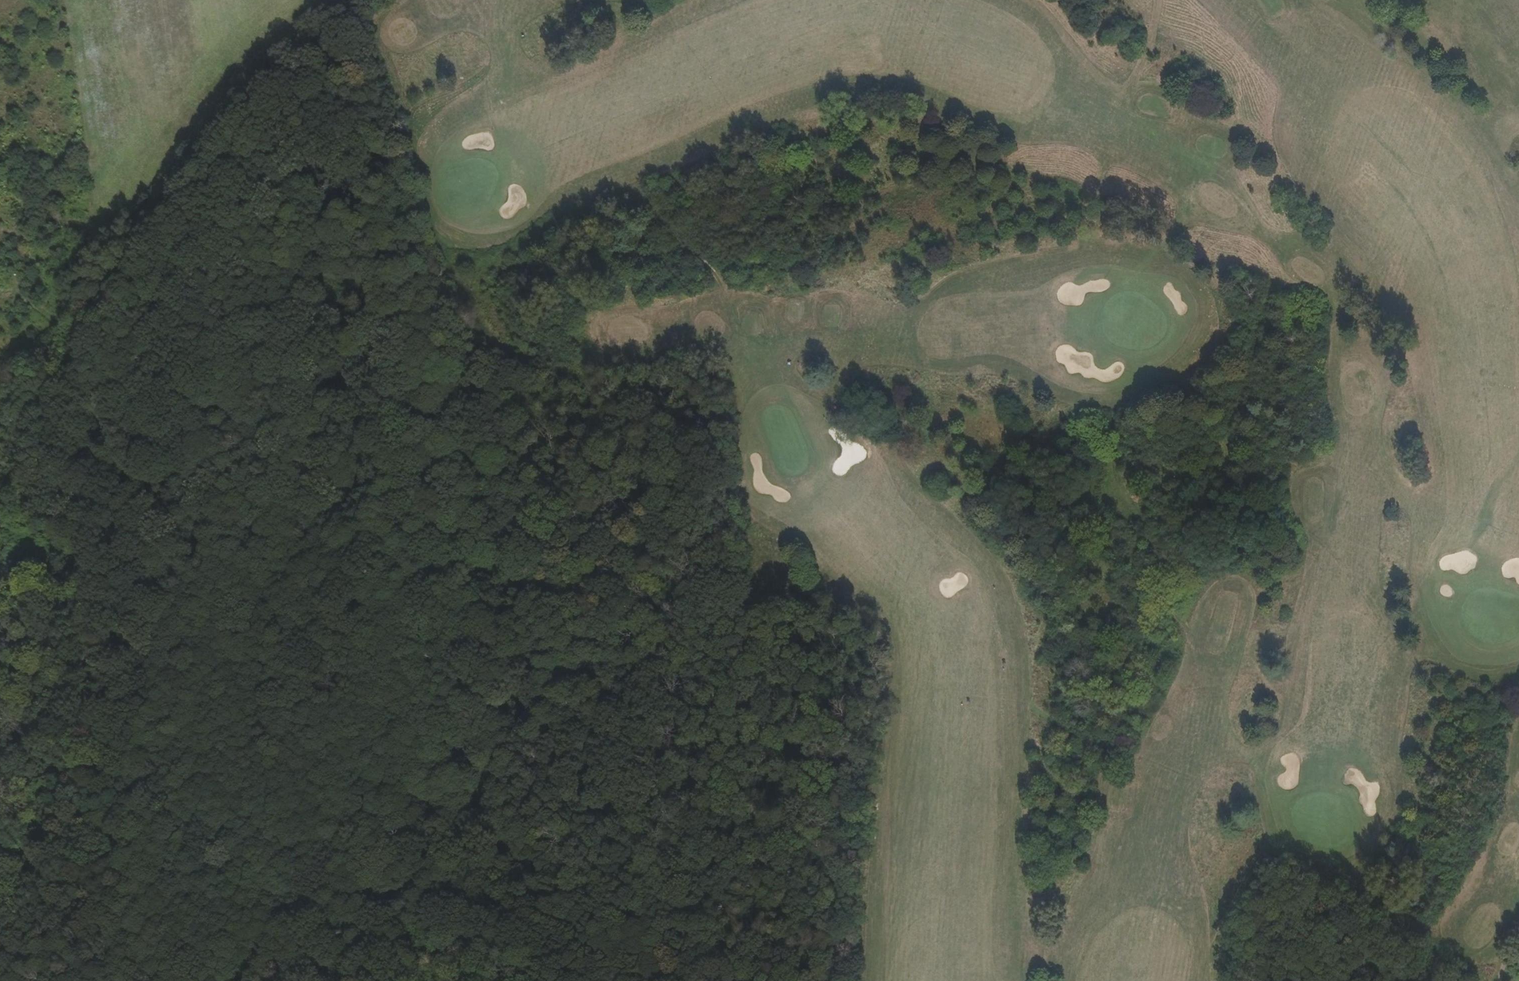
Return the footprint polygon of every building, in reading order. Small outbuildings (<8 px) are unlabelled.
[(531,207),(528,195),(521,196),(524,209),(531,207)] [(1438,591),(1450,599),(1456,590),(1444,582),(1438,591)] [(1108,671),(1120,678),(1125,669),(1114,662),(1108,671)]
